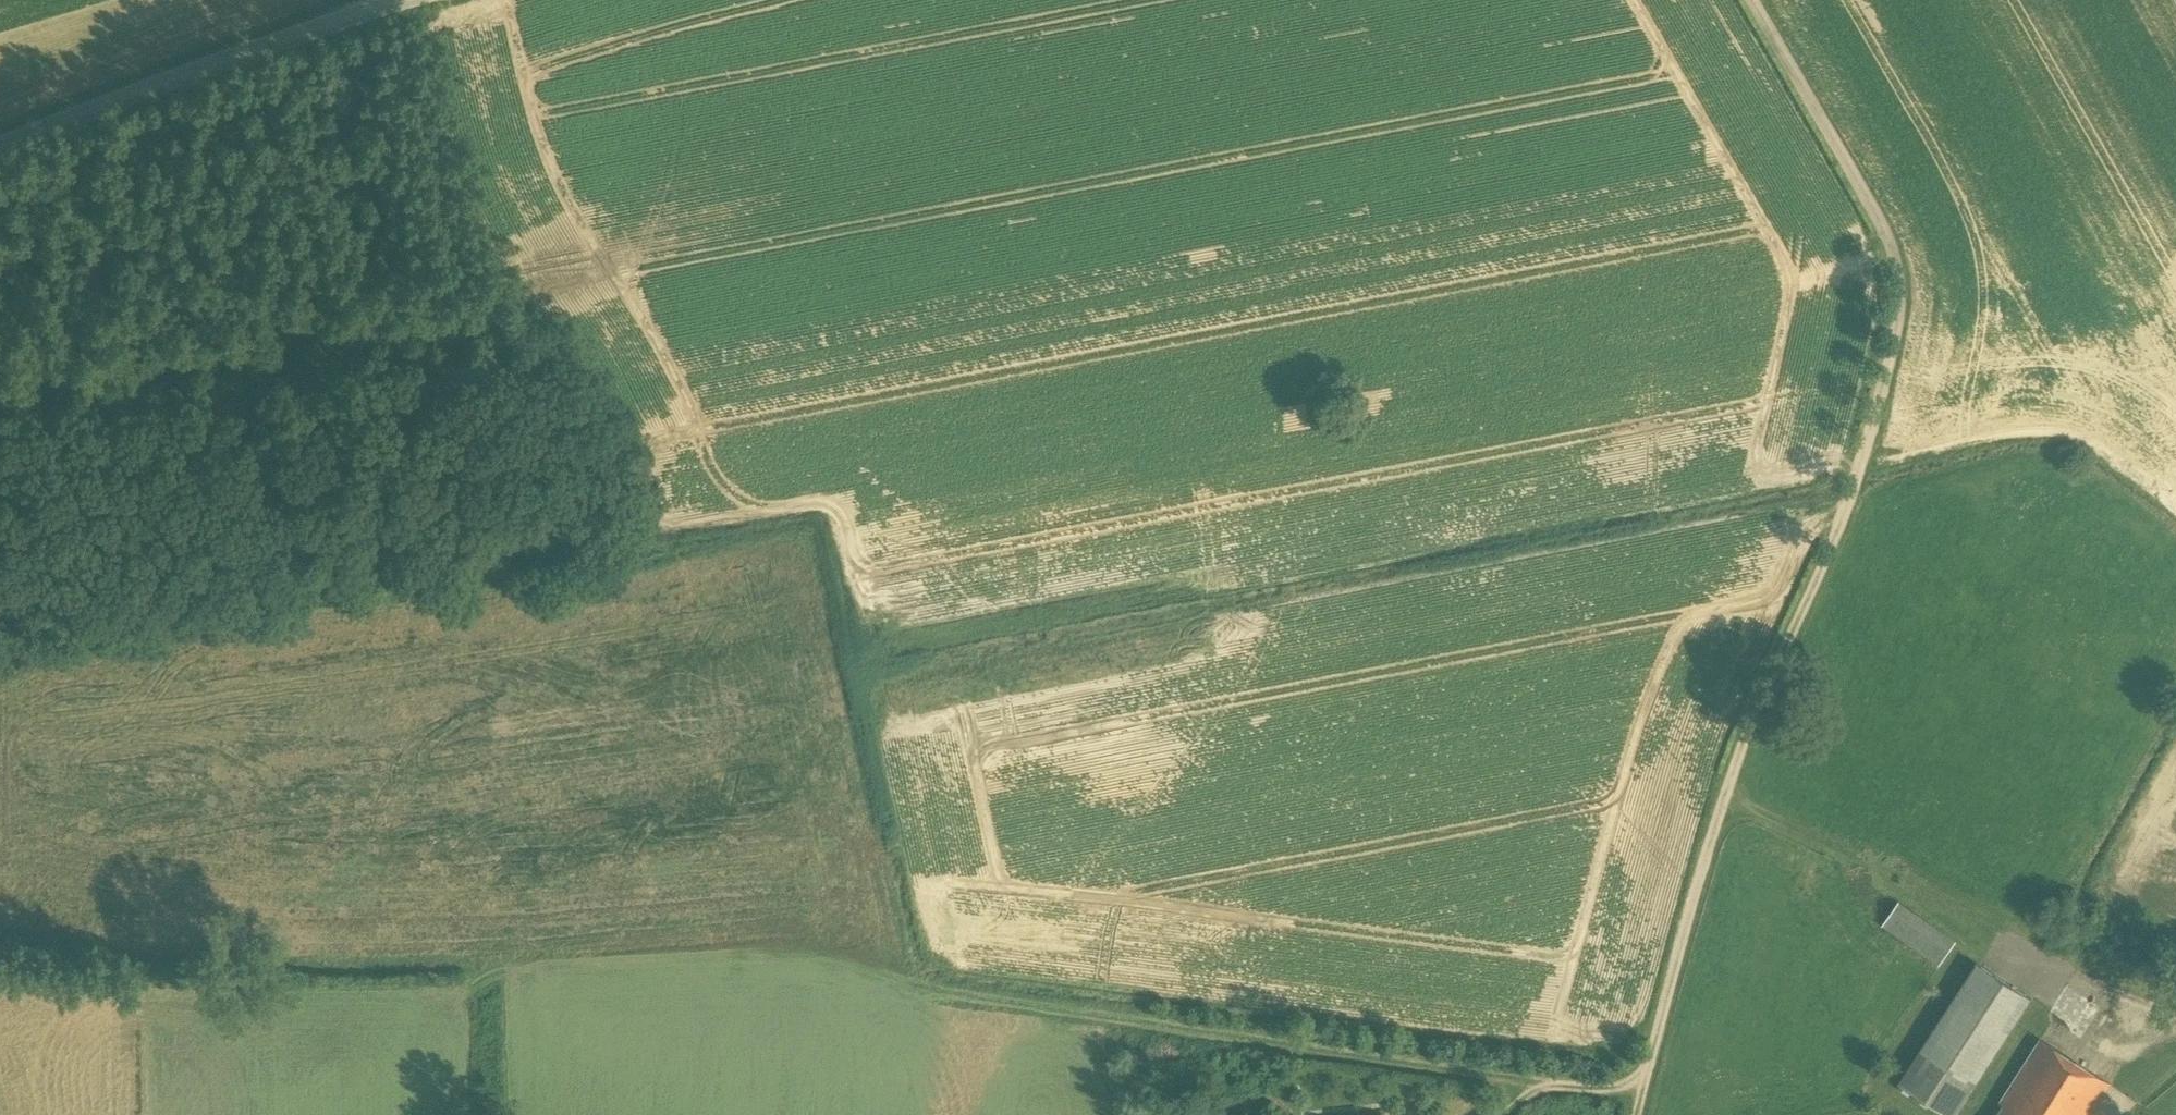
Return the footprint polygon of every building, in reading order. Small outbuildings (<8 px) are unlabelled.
[(1938,965),(1956,941),(1898,900),(1881,925),(1938,965)] [(2030,997),(1976,962),(1899,1083),(1950,1114),(1955,1114),(2030,997)] [(2109,1085),(2041,1040),(2001,1102),(2004,1106),(1998,1114),(2089,1114),(2109,1085)]
